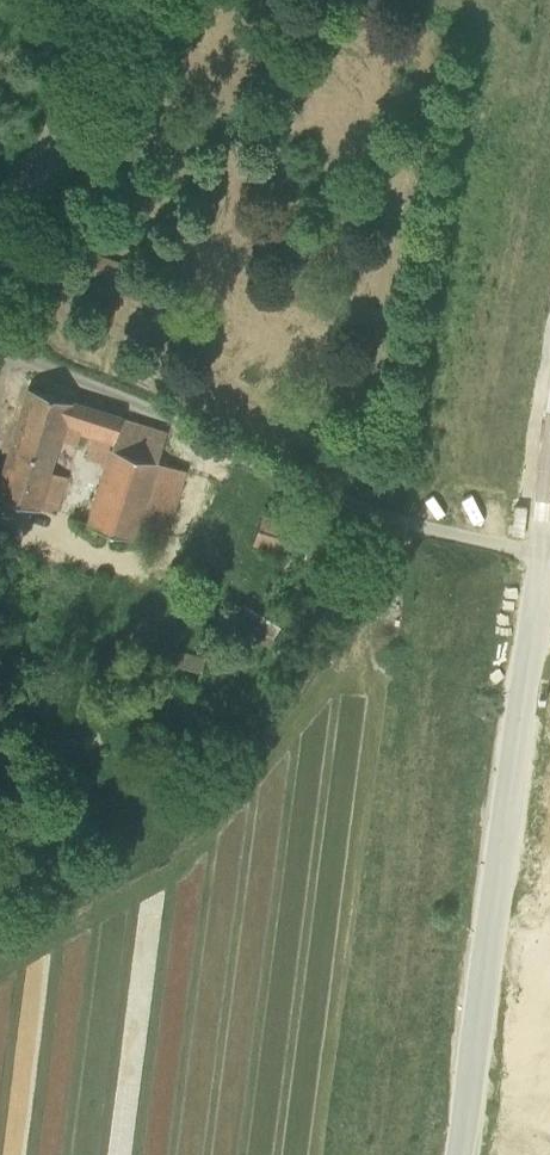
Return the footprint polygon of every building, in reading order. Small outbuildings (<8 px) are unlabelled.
[(96,251),(87,276),(119,287),(128,263),(96,251)] [(50,472),(61,439),(77,444),(80,432),(91,435),(84,458),(103,464),(86,524),(109,530),(161,547),(185,471),(157,462),(167,432),(121,417),(28,387),(0,479),(0,495),(56,513),(67,477),(50,472)] [(297,524),(263,513),(253,543),(288,554),(297,524)] [(200,680),(205,655),(178,649),(173,675),(200,680)]
